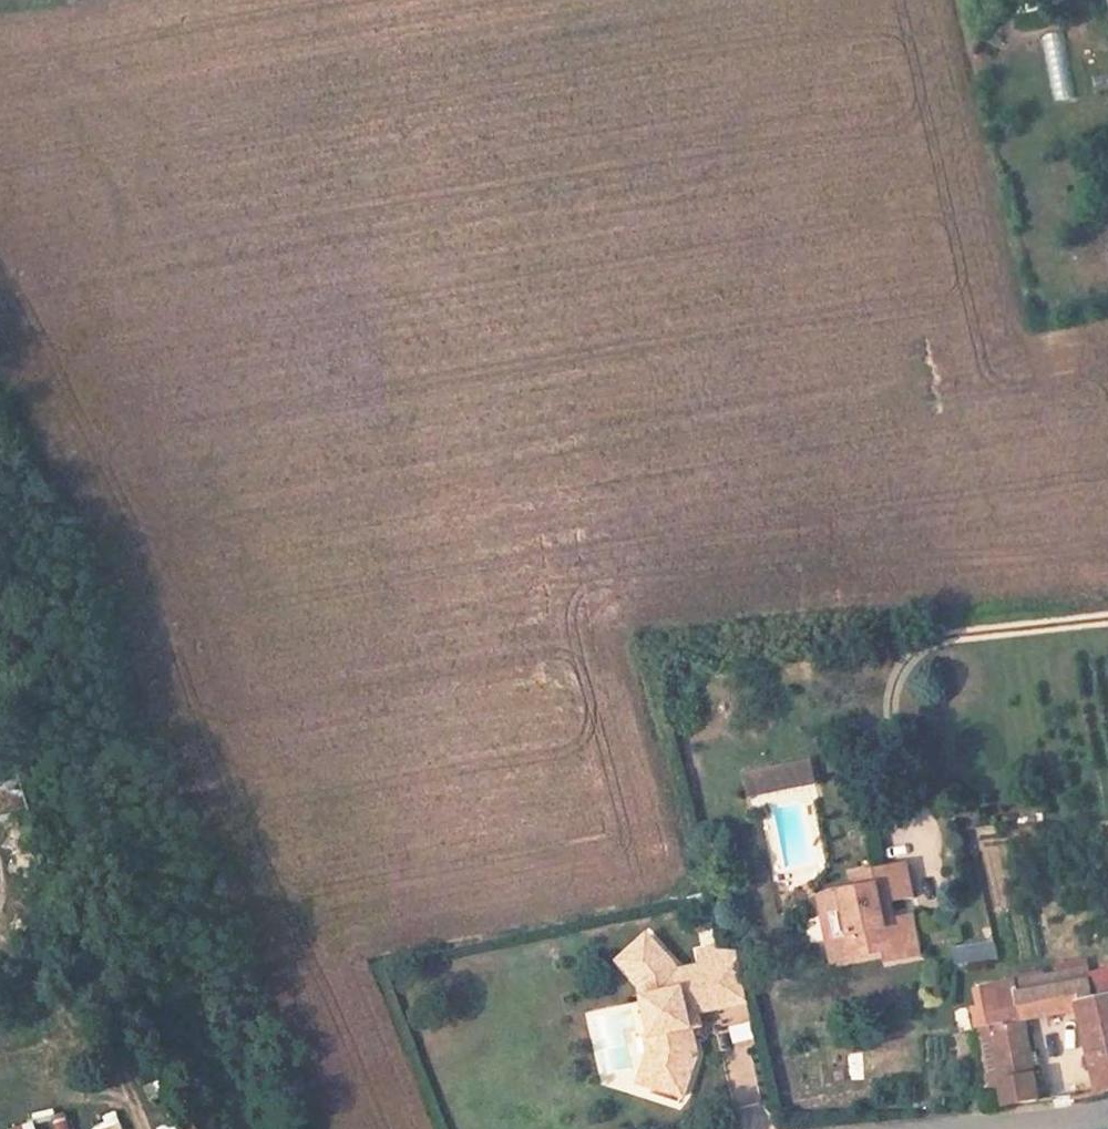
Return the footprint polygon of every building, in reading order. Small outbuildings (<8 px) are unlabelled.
[(1002,0),(969,0),(971,10),(1003,3),(1002,0)] [(750,798),(819,784),(814,758),(745,773),(750,798)] [(883,909),(880,891),(911,884),(903,853),(851,866),(855,883),(819,890),(825,912),(845,909),(849,928),(840,931),(846,956),(885,947),(888,952),(910,947),(906,925),(916,923),(911,903),(883,909)] [(921,945),(916,923),(906,925),(910,947),(921,945)] [(846,956),(840,931),(829,934),(835,958),(846,956)] [(755,997),(743,944),(724,946),(702,950),(704,963),(678,969),(676,958),(646,932),(623,955),(645,976),(659,1024),(674,1022),(679,1040),(670,1043),(656,1077),(688,1090),(705,1046),(696,1011),(755,997)] [(1087,1003),(1083,976),(1030,980),(1030,971),(995,973),(1001,1016),(987,1016),(996,1073),(1007,1074),(1010,1100),(1050,1098),(1036,1010),(1087,1004),(1087,1003)] [(1087,1003),(1087,1004),(1107,1091),(1107,1001),(1087,1003)] [(751,1019),(730,1024),(734,1044),(755,1039),(751,1019)] [(629,1070),(622,1027),(592,1032),(600,1075),(629,1070)] [(758,1094),(753,1054),(728,1057),(733,1097),(758,1094)] [(122,1115),(94,1119),(96,1128),(125,1128),(122,1115)] [(46,1125),(47,1128),(71,1128),(67,1118),(46,1125)] [(165,1128),(197,1128),(193,1118),(165,1128)]
